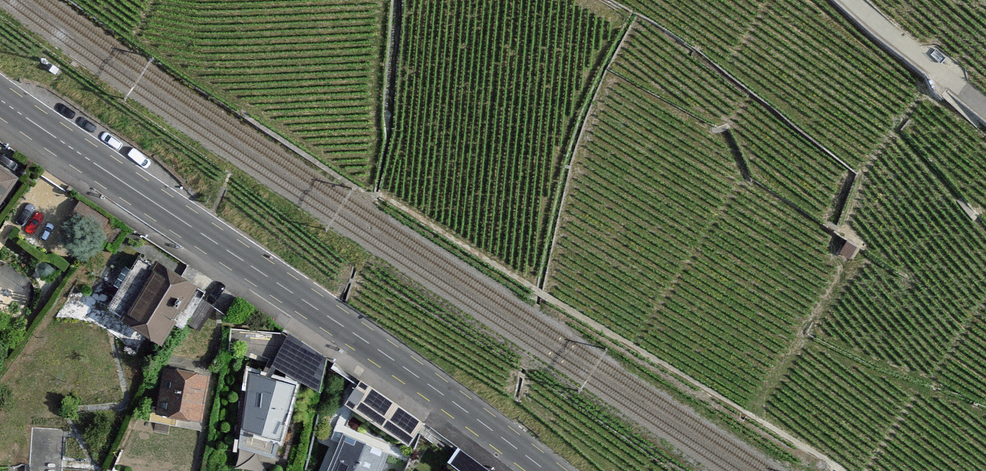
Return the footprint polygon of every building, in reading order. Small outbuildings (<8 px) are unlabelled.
[(844,236),(838,248),(849,252),(855,242),(844,236)] [(199,291),(139,255),(129,271),(108,259),(86,295),(156,338),(170,315),(181,322),(199,291)] [(204,293),(188,316),(198,325),(214,301),(204,293)] [(205,374),(163,368),(157,411),(198,417),(205,374)] [(296,380),(249,368),(237,447),(275,452),(296,380)] [(421,423),(359,380),(346,399),(409,441),(421,423)] [(341,431),(325,470),(377,470),(386,450),(341,431)] [(452,462),(464,470),(488,470),(460,451),(452,462)]
